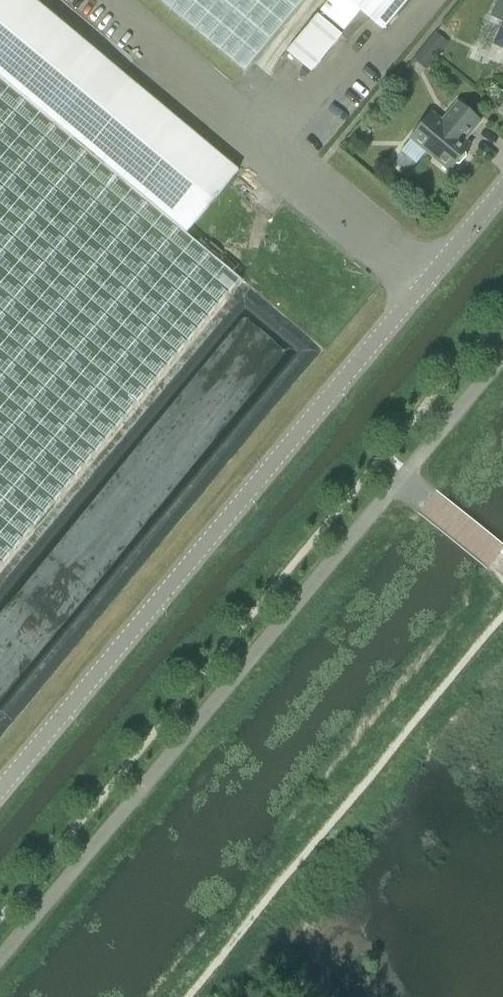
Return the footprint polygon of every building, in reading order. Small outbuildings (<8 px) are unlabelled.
[(186,233),(239,170),(35,0),(0,0),(0,77),(186,233)] [(304,0),(160,0),(245,71),(304,0)] [(320,12),(344,31),(362,12),(383,30),(408,0),(330,0),(320,12)] [(318,14),(287,51),(311,72),(342,35),(318,14)] [(493,44),(502,48),(502,22),(493,44)] [(449,43),(435,32),(413,59),(426,70),(449,43)] [(232,289),(241,279),(186,233),(0,77),(0,567),(232,289)] [(432,113),(411,139),(450,171),(455,164),(460,165),(467,156),(465,152),(471,145),(465,140),(481,121),(458,102),(442,121),(432,113)]
